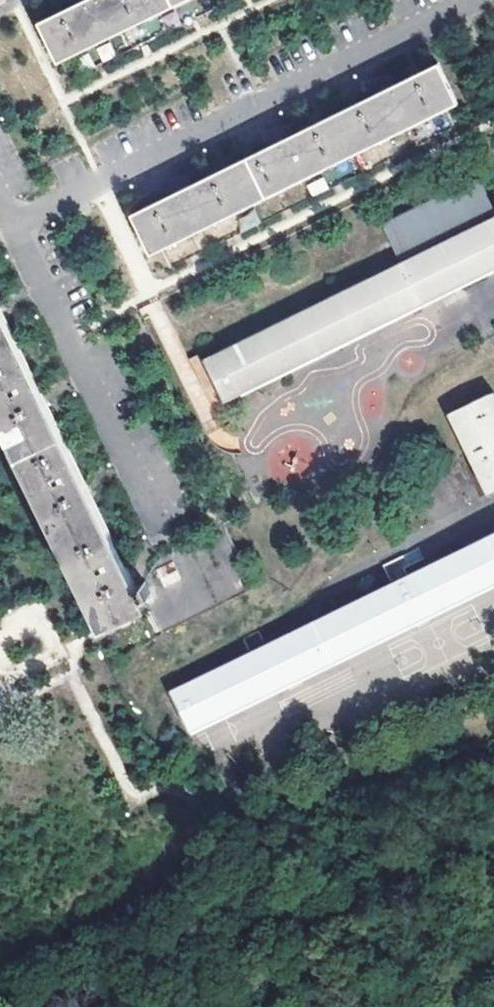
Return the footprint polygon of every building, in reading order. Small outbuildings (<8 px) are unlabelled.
[(59,63),(187,0),(77,0),(79,5),(40,24),(59,63)] [(171,11),(93,48),(98,59),(177,22),(171,11)] [(133,215),(151,253),(454,102),(435,64),(395,84),(390,75),(369,78),(372,83),(374,88),(371,90),(373,95),(294,135),(289,125),(268,128),(270,133),(273,138),(269,140),(272,146),(194,185),(189,176),(168,179),(170,183),(172,188),(168,190),(171,197),(133,215)] [(379,227),(398,266),(493,219),(474,179),(379,227)] [(205,361),(224,400),(493,267),(493,218),(493,219),(398,266),(205,361)] [(484,496),(493,491),(493,395),(493,392),(445,416),(484,496)] [(125,571),(140,602),(157,637),(254,589),(223,524),(127,571),(125,571)] [(167,694),(186,734),(493,582),(493,533),(405,577),(396,559),(380,567),(388,585),(264,646),(256,630),(236,641),(244,657),(167,694)]
